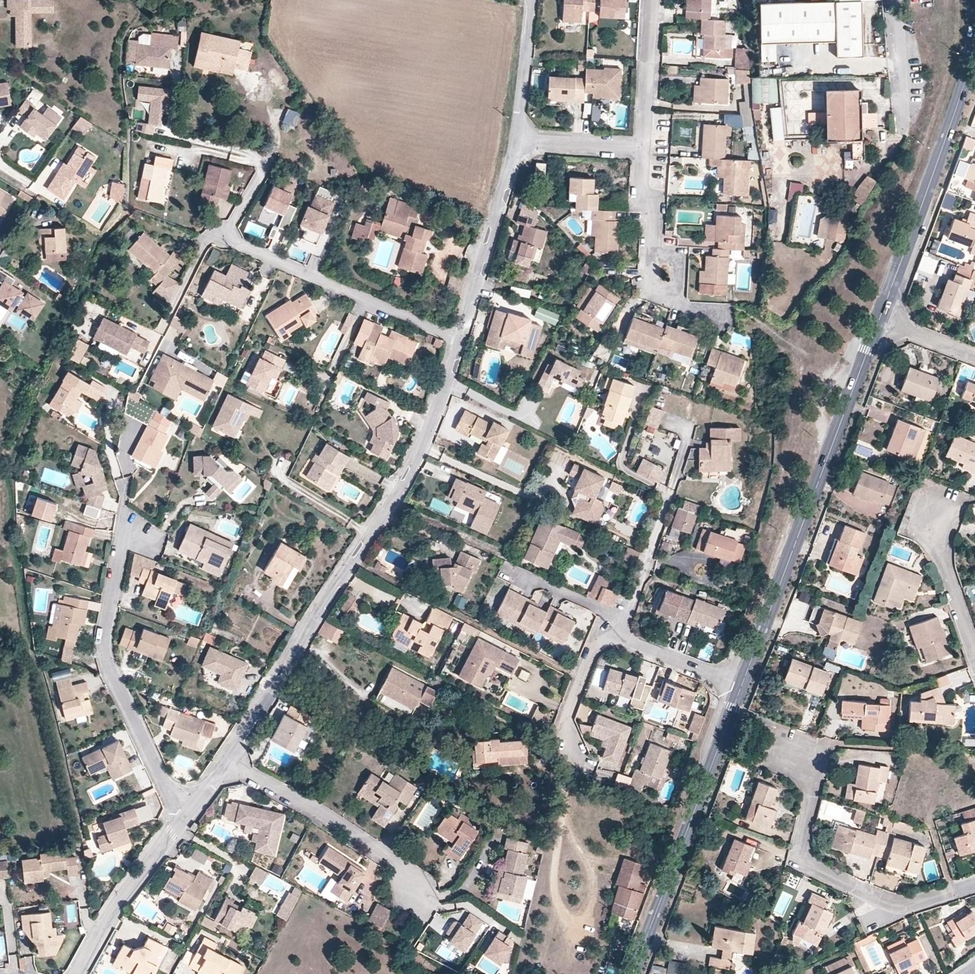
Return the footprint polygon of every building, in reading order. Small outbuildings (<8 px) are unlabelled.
[(10,9),(15,8),(15,16),(16,45),(32,45),(31,12),(53,12),(53,0),(7,0),(7,9),(10,9)] [(590,0),(564,0),(562,21),(581,22),(582,11),(589,11),(590,0)] [(625,0),(590,0),(589,11),(595,11),(599,12),(599,15),(599,16),(624,17),(625,0)] [(711,0),(690,0),(690,11),(686,10),(686,18),(702,19),(710,20),(711,0)] [(861,57),(861,2),(834,2),(826,2),(790,3),(759,3),(759,43),(835,42),(835,58),(861,57)] [(724,35),(725,21),(710,20),(702,19),(701,34),(704,34),(703,57),(732,59),(733,49),(731,49),(724,49),(724,35)] [(251,52),(238,49),(240,41),(201,32),(195,59),(234,67),(247,70),(251,52)] [(168,68),(170,48),(177,49),(179,36),(151,33),(151,34),(150,45),(138,44),(138,41),(128,40),(126,61),(136,62),(136,64),(168,68)] [(150,45),(151,34),(143,33),(139,36),(138,41),(138,44),(150,45)] [(731,49),(732,35),(724,35),(724,49),(731,49)] [(749,71),(748,49),(737,48),(735,70),(749,71)] [(234,67),(195,59),(193,67),(232,75),(234,67)] [(586,69),(586,60),(576,60),(576,65),(578,65),(578,70),(586,71),(586,69)] [(619,99),(621,69),(605,68),(604,70),(586,69),(586,71),(585,79),(584,92),(593,92),(610,93),(609,96),(612,96),(612,99),(619,99)] [(750,83),(749,71),(735,70),(736,74),(736,84),(744,83),(750,83)] [(584,92),(585,79),(549,76),(547,97),(574,98),(573,102),(584,103),(584,92)] [(727,104),(728,79),(701,77),(700,85),(700,103),(727,104)] [(778,103),(777,77),(752,78),(752,103),(778,103)] [(6,80),(0,81),(0,104),(10,103),(6,80)] [(169,111),(171,87),(138,83),(137,97),(151,98),(148,121),(138,120),(136,128),(152,132),(155,122),(161,123),(162,111),(169,111)] [(860,139),(860,114),(867,114),(867,102),(860,102),(859,89),(826,90),(827,140),(852,140),(853,160),(864,159),(863,139),(860,139)] [(313,102),(306,92),(300,96),(307,106),(313,102)] [(48,133),(61,115),(47,105),(42,112),(34,106),(35,104),(26,98),(18,109),(27,116),(20,125),(31,133),(36,127),(39,126),(48,133)] [(753,116),(752,101),(745,102),(739,102),(740,115),(753,116)] [(599,121),(600,104),(592,103),(591,120),(599,121)] [(784,139),(781,107),(770,108),(773,140),(784,139)] [(84,132),(91,121),(81,115),(73,126),(84,132)] [(755,126),(753,116),(740,115),(741,127),(744,127),(755,126)] [(725,136),(726,125),(704,124),(702,158),(709,158),(724,159),(725,136)] [(48,133),(39,126),(36,127),(31,133),(34,135),(37,131),(45,136),(48,133)] [(758,149),(755,126),(744,127),(747,137),(747,143),(752,142),(752,150),(748,150),(749,160),(750,160),(761,161),(758,149)] [(966,138),(963,146),(971,149),(972,146),(974,147),(974,141),(966,138)] [(87,168),(89,164),(95,155),(78,144),(67,163),(63,169),(59,167),(47,187),(63,197),(74,179),(77,176),(80,178),(87,168)] [(160,201),(167,167),(171,168),(173,158),(155,155),(154,164),(145,162),(138,196),(160,201)] [(748,195),(750,160),(749,160),(724,159),(709,158),(709,166),(717,167),(725,167),(724,177),(723,194),(748,195)] [(974,158),(973,159),(970,164),(964,178),(968,180),(965,187),(974,191),(974,159),(974,158)] [(964,178),(970,164),(960,160),(955,175),(964,178)] [(545,175),(546,163),(537,163),(536,174),(545,175)] [(96,168),(89,164),(87,168),(94,172),(96,168)] [(227,186),(231,170),(209,165),(200,201),(217,205),(218,197),(224,198),(227,186)] [(724,177),(725,167),(717,167),(716,177),(724,177)] [(80,178),(77,176),(74,179),(85,186),(87,182),(80,178)] [(862,205),(876,181),(867,176),(859,186),(851,199),(862,205)] [(593,193),(594,178),(569,177),(569,193),(576,193),(576,200),(575,208),(583,209),(592,209),(597,210),(598,194),(593,193)] [(769,206),(764,180),(760,181),(765,207),(769,206)] [(121,202),(124,183),(112,181),(111,188),(115,189),(114,198),(121,202)] [(956,195),(960,185),(950,181),(946,191),(954,194),(956,195)] [(288,204),(295,186),(285,182),(282,191),(272,186),(264,204),(274,209),(273,211),(283,216),(278,227),(286,230),(296,207),(288,204)] [(313,243),(331,202),(328,201),(333,192),(318,186),(308,208),(307,207),(298,228),(303,230),(300,237),(313,243)] [(14,199),(0,191),(0,214),(3,216),(14,199)] [(34,199),(21,191),(18,195),(31,203),(34,199)] [(951,201),(954,194),(946,191),(944,198),(951,201)] [(394,215),(398,201),(390,198),(385,212),(394,215)] [(538,212),(524,199),(519,215),(536,220),(538,212)] [(426,240),(429,230),(416,226),(413,225),(416,218),(419,208),(398,201),(394,215),(385,212),(381,226),(405,234),(403,239),(406,240),(397,267),(421,275),(427,255),(422,253),(426,240)] [(619,223),(619,221),(614,220),(615,211),(597,210),(592,209),(592,219),(596,220),(595,236),(595,252),(617,253),(618,241),(619,223)] [(258,219),(269,225),(273,218),(262,212),(258,219)] [(974,234),(974,215),(973,214),(971,221),(969,225),(961,222),(953,219),(947,237),(970,246),(974,234)] [(542,248),(547,231),(534,227),(536,220),(519,215),(517,223),(525,225),(520,241),(517,240),(514,239),(510,252),(517,254),(515,262),(528,266),(531,258),(534,246),(537,247),(542,248)] [(744,250),(745,225),(740,224),(741,217),(716,215),(716,225),(715,241),(718,241),(718,249),(728,249),(743,250),(744,250)] [(826,239),(830,216),(827,215),(820,219),(817,237),(826,239)] [(844,242),(848,219),(830,216),(826,239),(844,242)] [(372,223),(373,221),(366,219),(364,226),(356,223),(352,237),(363,241),(364,237),(367,238),(372,223)] [(405,234),(381,226),(372,223),(367,238),(374,240),(377,230),(403,239),(405,234)] [(715,241),(716,225),(705,224),(704,240),(715,241)] [(66,249),(65,226),(39,227),(39,235),(45,235),(45,242),(45,250),(66,249)] [(160,247),(143,233),(129,249),(156,273),(150,279),(158,286),(152,292),(170,302),(180,283),(167,276),(171,270),(163,264),(170,256),(163,251),(160,247)] [(591,254),(580,244),(577,247),(587,257),(591,254)] [(67,257),(66,249),(45,250),(46,258),(67,257)] [(212,266),(220,252),(213,249),(206,263),(212,266)] [(726,295),(728,249),(718,249),(713,249),(713,256),(706,256),(705,271),(705,284),(700,283),(699,293),(726,295)] [(171,270),(181,259),(173,252),(170,256),(163,264),(171,270)] [(515,262),(517,254),(510,252),(508,260),(515,262)] [(933,274),(938,261),(922,255),(917,268),(933,274)] [(972,270),(974,263),(971,261),(970,265),(965,263),(964,266),(972,270)] [(588,275),(593,267),(586,263),(581,271),(588,275)] [(240,288),(233,284),(236,280),(243,283),(249,273),(231,264),(226,276),(214,270),(202,296),(220,305),(223,299),(241,308),(250,290),(241,285),(240,288)] [(126,280),(134,271),(127,265),(119,274),(126,280)] [(970,279),(973,270),(972,270),(964,266),(960,265),(956,274),(970,279)] [(20,293),(21,291),(10,284),(14,277),(0,268),(0,280),(3,282),(0,286),(0,301),(11,308),(15,301),(20,304),(18,307),(33,316),(42,301),(27,292),(25,296),(20,293)] [(969,284),(971,280),(970,279),(956,274),(953,281),(948,279),(938,307),(958,315),(969,284)] [(494,283),(496,277),(488,275),(487,281),(494,283)] [(594,330),(617,296),(598,284),(594,290),(581,309),(575,318),(594,330)] [(581,309),(594,290),(587,285),(574,305),(581,309)] [(528,296),(529,289),(511,286),(510,294),(528,296)] [(57,297),(64,302),(66,297),(60,293),(57,297)] [(313,316),(318,312),(306,293),(292,302),(280,309),(278,307),(266,314),(282,339),(290,333),(289,332),(287,328),(302,318),(305,322),(306,324),(315,319),(313,316)] [(280,309),(292,302),(290,299),(278,307),(280,309)] [(538,306),(534,317),(554,325),(558,314),(538,306)] [(531,356),(541,325),(528,321),(527,324),(519,321),(514,320),(506,317),(507,312),(495,308),(494,310),(491,309),(486,326),(489,327),(484,342),(497,346),(500,336),(522,343),(519,352),(531,356)] [(663,324),(664,323),(633,311),(631,316),(662,327),(663,324)] [(149,340),(135,333),(136,332),(102,315),(92,335),(100,339),(101,337),(119,346),(118,349),(125,353),(130,344),(143,351),(149,340)] [(184,333),(189,324),(174,316),(170,325),(184,333)] [(656,344),(662,327),(631,316),(622,342),(653,353),(654,351),(656,344)] [(289,332),(305,322),(302,318),(287,328),(289,332)] [(345,333),(349,325),(344,323),(341,331),(345,333)] [(407,365),(416,345),(396,337),(395,340),(388,337),(380,334),(383,327),(373,323),(372,326),(366,340),(359,357),(368,361),(369,359),(370,360),(375,362),(384,366),(388,356),(407,365)] [(365,323),(359,337),(366,340),(372,326),(365,323)] [(688,356),(696,336),(678,329),(674,328),(663,324),(662,327),(656,344),(671,349),(688,356)] [(418,341),(392,330),(388,337),(395,340),(396,337),(416,345),(418,341)] [(467,361),(475,333),(472,332),(463,360),(467,361)] [(77,361),(87,343),(76,336),(70,348),(67,353),(67,355),(77,361)] [(522,343),(500,336),(497,346),(503,348),(504,344),(514,346),(513,351),(519,352),(522,343)] [(119,346),(101,337),(100,339),(118,349),(119,346)] [(67,353),(70,348),(63,344),(61,350),(67,353)] [(668,356),(671,349),(656,344),(654,351),(668,356)] [(131,346),(126,353),(139,361),(143,354),(131,346)] [(734,385),(742,362),(718,353),(719,351),(709,347),(704,362),(714,366),(708,380),(720,385),(721,381),(734,385)] [(271,376),(276,365),(281,367),(285,358),(265,349),(261,357),(259,356),(252,373),(245,369),(240,380),(263,391),(271,376)] [(743,359),(719,351),(718,353),(742,362),(743,359)] [(213,378),(194,369),(195,366),(189,362),(188,365),(183,363),(162,352),(150,377),(155,380),(152,385),(166,393),(172,382),(184,379),(207,391),(213,378)] [(479,379),(480,362),(482,356),(476,354),(474,361),(472,375),(479,379)] [(592,368),(594,363),(583,359),(581,364),(592,368)] [(552,377),(579,391),(585,380),(578,377),(580,373),(556,360),(552,368),(547,365),(535,387),(545,392),(552,377)] [(275,378),(281,367),(276,365),(271,376),(275,378)] [(930,399),(938,378),(930,375),(929,377),(920,373),(921,371),(907,366),(899,388),(930,399)] [(96,399),(104,385),(91,378),(89,382),(67,369),(62,378),(63,379),(48,403),(62,410),(66,404),(75,410),(81,400),(76,397),(81,389),(96,399)] [(339,384),(344,373),(339,370),(334,381),(339,384)] [(223,385),(227,376),(217,371),(212,380),(223,385)] [(608,389),(612,378),(607,376),(603,387),(608,389)] [(625,410),(630,396),(629,396),(633,385),(612,378),(608,389),(603,404),(604,404),(600,417),(604,419),(617,423),(620,424),(623,416),(625,410)] [(207,391),(184,379),(172,382),(166,393),(175,398),(180,388),(181,387),(203,399),(207,391)] [(966,379),(960,395),(974,401),(974,383),(966,379)] [(731,392),(734,385),(721,381),(720,385),(708,380),(707,383),(731,392)] [(878,385),(876,392),(883,395),(886,387),(878,385)] [(138,400),(142,394),(136,390),(135,393),(129,390),(128,393),(138,400)] [(242,418),(246,410),(250,412),(258,416),(262,408),(228,392),(212,424),(228,432),(231,427),(239,425),(242,418)] [(391,416),(386,410),(390,402),(368,392),(364,399),(376,405),(375,409),(368,414),(377,427),(378,436),(382,439),(378,446),(374,444),(370,451),(386,459),(398,435),(397,425),(395,422),(391,416)] [(138,400),(128,393),(124,412),(147,423),(155,409),(138,400)] [(75,410),(66,404),(62,410),(67,414),(74,411),(75,410)] [(656,428),(662,410),(649,405),(643,424),(647,425),(655,427),(656,428)] [(585,419),(593,409),(586,406),(582,416),(585,419)] [(61,414),(52,409),(50,413),(59,417),(61,414)] [(160,448),(167,434),(164,432),(170,418),(155,409),(132,455),(149,463),(157,447),(160,448)] [(507,428),(492,420),(491,423),(464,409),(454,427),(467,434),(469,431),(487,440),(485,444),(480,453),(491,459),(507,428)] [(378,446),(382,439),(378,436),(377,427),(368,414),(364,417),(372,430),(373,434),(369,442),(374,444),(378,446)] [(907,457),(919,427),(896,417),(884,448),(907,457)] [(615,429),(617,423),(604,419),(602,424),(615,429)] [(187,428),(199,435),(203,429),(191,421),(187,428)] [(234,435),(239,425),(231,427),(228,432),(234,435)] [(652,434),(655,427),(647,425),(645,431),(652,434)] [(912,459),(924,429),(919,427),(907,457),(912,459)] [(710,429),(710,442),(711,448),(706,448),(699,448),(698,464),(731,465),(732,440),(741,440),(741,428),(710,429)] [(952,434),(944,454),(962,461),(972,465),(970,470),(974,472),(974,443),(952,434)] [(340,468),(348,455),(325,441),(318,454),(313,461),(305,475),(324,486),(336,466),(340,468)] [(480,453),(485,444),(480,441),(475,451),(480,453)] [(107,485),(95,450),(78,444),(71,464),(82,468),(80,472),(91,476),(94,482),(84,485),(83,486),(87,497),(89,498),(87,504),(100,508),(104,496),(102,495),(101,492),(100,488),(107,485)] [(154,466),(163,449),(160,448),(157,447),(149,463),(154,466)] [(226,469),(210,454),(193,455),(194,473),(205,473),(210,472),(217,479),(214,482),(205,492),(211,498),(223,485),(226,487),(239,474),(233,468),(226,469)] [(637,473),(658,483),(665,471),(644,460),(637,473)] [(970,470),(972,465),(962,461),(960,465),(970,470)] [(595,498),(604,478),(574,464),(569,474),(579,479),(574,488),(575,489),(579,490),(576,496),(571,498),(575,508),(573,513),(596,524),(603,509),(600,501),(595,498)] [(327,488),(340,468),(336,466),(324,486),(327,488)] [(887,504),(894,485),(887,483),(887,481),(859,470),(851,492),(866,498),(867,496),(871,498),(887,504)] [(84,485),(80,472),(72,475),(76,488),(83,486),(84,485)] [(217,479),(210,472),(205,473),(214,482),(217,479)] [(230,491),(243,478),(239,474),(226,487),(230,491)] [(499,503),(483,496),(486,489),(456,476),(452,485),(455,486),(451,496),(457,499),(477,508),(475,513),(470,524),(486,531),(499,503)] [(269,492),(272,484),(266,480),(264,483),(265,489),(269,492)] [(610,480),(607,490),(619,494),(622,484),(610,480)] [(647,500),(650,493),(638,488),(636,495),(647,500)] [(58,500),(37,493),(31,511),(52,518),(58,500)] [(477,508),(457,499),(455,504),(475,513),(477,508)] [(701,514),(704,506),(685,500),(682,508),(697,513),(701,514)] [(100,508),(87,504),(84,512),(97,516),(100,508)] [(690,533),(697,513),(682,508),(679,507),(672,527),(690,533)] [(713,518),(716,511),(707,508),(705,515),(713,518)] [(63,549),(60,557),(80,563),(84,549),(89,535),(92,536),(95,528),(76,522),(77,518),(67,516),(63,527),(69,529),(63,549)] [(549,551),(555,538),(560,540),(579,550),(585,536),(542,517),(524,558),(547,568),(554,554),(549,551)] [(233,542),(215,534),(213,539),(205,535),(207,530),(189,522),(179,545),(191,550),(192,546),(199,549),(197,553),(213,560),(209,569),(219,574),(233,542)] [(854,553),(863,531),(843,524),(838,539),(828,564),(848,571),(854,553)] [(738,541),(740,533),(726,528),(725,531),(721,530),(720,535),(738,541)] [(740,562),(746,545),(737,542),(738,541),(720,535),(704,529),(696,549),(721,558),(730,561),(731,560),(740,562)] [(213,539),(215,534),(207,530),(205,535),(213,539)] [(828,564),(838,539),(833,537),(824,562),(828,564)] [(554,554),(560,540),(555,538),(549,551),(554,554)] [(298,566),(305,555),(280,540),(263,569),(272,575),(270,578),(281,584),(281,583),(293,563),(298,566)] [(511,549),(514,544),(508,541),(505,547),(511,549)] [(668,555),(672,544),(664,541),(660,552),(668,555)] [(213,560),(197,553),(199,549),(192,546),(191,550),(179,545),(178,548),(204,560),(201,566),(209,569),(213,560)] [(55,546),(51,558),(59,560),(60,557),(63,549),(55,546)] [(634,564),(639,551),(628,546),(622,559),(634,564)] [(80,563),(88,565),(92,551),(84,549),(80,563)] [(463,592),(472,570),(475,572),(481,560),(461,551),(456,563),(451,561),(451,557),(432,559),(432,560),(433,567),(434,578),(441,578),(442,585),(451,584),(454,585),(453,588),(463,592)] [(186,583),(175,579),(175,578),(152,569),(155,560),(134,552),(130,572),(139,575),(138,580),(145,583),(143,588),(157,594),(155,599),(154,603),(165,607),(171,590),(182,594),(186,583)] [(855,574),(862,556),(854,553),(848,571),(855,574)] [(727,570),(730,561),(721,558),(718,567),(727,570)] [(386,568),(380,564),(381,563),(378,561),(374,568),(384,573),(386,568)] [(893,605),(898,591),(903,592),(907,583),(915,586),(920,574),(885,561),(871,599),(892,607),(893,605)] [(286,586),(298,566),(293,563),(281,583),(286,586)] [(676,582),(679,571),(663,566),(660,577),(676,582)] [(588,595),(614,607),(619,593),(604,587),(608,578),(599,575),(588,595)] [(910,599),(915,586),(907,583),(903,592),(902,596),(910,599)] [(157,594),(143,588),(141,593),(155,599),(157,594)] [(495,613),(509,620),(522,596),(508,588),(495,613)] [(687,622),(695,601),(664,588),(656,609),(669,614),(679,617),(678,620),(686,623),(687,622)] [(807,601),(810,592),(801,588),(797,597),(807,601)] [(902,596),(903,592),(898,591),(893,605),(898,606),(902,596)] [(79,623),(82,607),(87,608),(89,599),(65,595),(64,599),(59,598),(58,602),(57,602),(53,625),(49,624),(46,637),(56,639),(57,635),(65,637),(76,639),(79,623)] [(464,609),(468,600),(457,595),(453,604),(464,609)] [(531,600),(522,596),(509,620),(518,625),(520,621),(537,630),(546,635),(548,631),(565,640),(575,621),(566,617),(557,612),(559,610),(550,605),(547,612),(538,607),(530,603),(531,600)] [(718,630),(726,610),(725,610),(717,607),(696,598),(695,601),(687,622),(694,626),(696,621),(701,623),(704,624),(718,630)] [(947,610),(944,601),(935,604),(936,608),(942,606),(943,611),(947,610)] [(817,622),(822,607),(813,603),(807,620),(813,622),(814,623),(817,622)] [(429,632),(420,628),(422,623),(403,613),(392,633),(394,638),(396,641),(408,647),(409,648),(414,639),(422,644),(421,646),(432,651),(444,629),(446,630),(453,617),(433,606),(426,622),(432,625),(429,632)] [(84,624),(87,608),(82,607),(79,623),(84,624)] [(852,641),(860,621),(822,607),(817,622),(814,623),(818,634),(825,631),(829,633),(827,638),(836,641),(838,636),(852,641)] [(669,614),(656,609),(655,612),(667,618),(669,614)] [(223,619),(225,614),(219,611),(217,616),(223,619)] [(939,626),(938,623),(935,624),(932,616),(907,624),(910,633),(915,631),(920,645),(925,660),(948,652),(942,636),(939,626)] [(520,621),(518,625),(535,634),(537,630),(520,621)] [(429,632),(432,625),(426,622),(422,623),(420,628),(429,632)] [(475,636),(478,629),(465,622),(461,629),(467,632),(475,636)] [(127,646),(134,629),(125,626),(119,643),(127,646)] [(335,639),(339,631),(330,626),(326,634),(335,639)] [(163,656),(171,637),(143,627),(142,632),(134,629),(127,646),(136,649),(137,646),(163,656)] [(462,640),(467,632),(461,629),(457,637),(462,640)] [(211,643),(215,635),(206,631),(203,639),(211,643)] [(565,640),(548,631),(546,635),(563,644),(565,640)] [(920,645),(915,631),(910,633),(915,646),(920,645)] [(199,647),(203,639),(190,634),(187,642),(199,647)] [(74,648),(76,639),(65,637),(64,646),(74,648)] [(520,659),(478,638),(459,676),(480,687),(487,674),(492,664),(496,666),(512,674),(520,659)] [(833,648),(836,641),(827,638),(825,645),(833,648)] [(429,658),(432,651),(421,646),(422,644),(414,639),(409,648),(429,658)] [(408,647),(396,641),(393,646),(405,653),(408,647)] [(72,662),(74,648),(64,646),(62,658),(72,662)] [(163,656),(137,646),(136,649),(162,659),(163,656)] [(236,689),(248,662),(210,646),(202,664),(221,673),(218,681),(236,689)] [(819,692),(827,671),(790,657),(784,671),(800,677),(797,684),(819,692)] [(839,666),(824,660),(822,666),(837,672),(839,666)] [(491,676),(496,666),(492,664),(487,674),(491,676)] [(437,691),(392,667),(380,691),(414,709),(419,700),(430,705),(437,691)] [(70,676),(68,668),(54,671),(56,679),(70,676)] [(521,668),(518,675),(526,678),(529,671),(521,668)] [(643,710),(652,686),(644,684),(646,680),(625,673),(624,676),(622,675),(623,673),(610,669),(603,690),(632,698),(629,705),(643,710)] [(947,671),(948,683),(969,681),(968,669),(947,671)] [(797,684),(800,677),(784,671),(782,678),(797,684)] [(944,673),(934,677),(938,686),(948,682),(944,673)] [(72,685),(70,676),(56,679),(58,688),(72,685)] [(91,705),(89,697),(84,698),(83,691),(87,690),(89,690),(87,681),(72,685),(58,688),(66,718),(75,715),(74,710),(91,705)] [(689,711),(695,692),(666,681),(662,692),(657,690),(654,699),(689,711)] [(943,702),(937,686),(929,688),(934,701),(943,702)] [(951,717),(953,702),(943,702),(934,701),(929,688),(919,692),(918,700),(908,699),(907,715),(933,717),(932,720),(941,721),(941,716),(951,717)] [(414,709),(380,691),(376,699),(410,717),(414,709)] [(886,730),(888,698),(878,698),(878,702),(863,701),(863,700),(841,699),(840,711),(865,713),(864,728),(886,730)] [(166,716),(169,707),(161,704),(158,713),(166,716)] [(294,749),(307,724),(306,723),(311,714),(291,704),(286,713),(284,712),(271,737),(294,749)] [(93,711),(91,705),(74,710),(75,715),(93,711)] [(539,724),(545,713),(540,711),(542,708),(538,706),(530,720),(539,724)] [(211,737),(216,723),(205,719),(204,722),(178,713),(179,710),(169,707),(166,716),(163,725),(172,729),(170,734),(183,739),(184,737),(197,741),(200,733),(207,735),(211,737)] [(205,719),(179,710),(178,713),(204,722),(205,719)] [(864,728),(865,713),(840,711),(839,716),(860,717),(859,728),(864,728)] [(698,734),(705,717),(695,713),(689,730),(698,734)] [(617,764),(631,727),(597,714),(592,727),(611,735),(606,748),(602,758),(617,764)] [(579,729),(589,732),(591,724),(581,722),(579,729)] [(606,748),(611,735),(592,727),(590,734),(603,739),(601,745),(606,748)] [(527,758),(525,736),(524,736),(523,730),(515,731),(515,737),(499,738),(498,735),(474,737),(475,745),(472,746),(473,764),(501,762),(501,760),(527,758)] [(201,751),(207,735),(200,733),(197,741),(184,737),(183,739),(181,744),(201,751)] [(678,742),(680,735),(673,733),(671,739),(678,742)] [(132,768),(118,739),(82,756),(89,770),(108,761),(116,776),(132,768)] [(657,788),(671,751),(650,743),(640,770),(637,769),(635,770),(632,779),(643,783),(657,788)] [(408,768),(412,761),(406,757),(402,765),(408,768)] [(735,765),(737,759),(730,757),(728,762),(735,765)] [(90,774),(106,766),(112,778),(116,776),(108,761),(89,770),(90,774)] [(884,781),(886,765),(878,764),(878,766),(857,763),(854,782),(851,797),(872,800),(876,779),(884,781)] [(419,778),(421,775),(408,768),(402,765),(400,768),(419,778)] [(628,785),(631,776),(617,772),(614,781),(628,785)] [(405,804),(417,787),(396,773),(389,784),(371,773),(362,787),(373,794),(375,791),(381,795),(379,798),(383,800),(379,807),(371,819),(384,827),(397,806),(397,804),(394,802),(396,798),(399,800),(405,804)] [(640,792),(643,783),(632,779),(628,788),(640,792)] [(771,803),(776,788),(757,781),(751,800),(757,803),(751,819),(769,826),(775,809),(773,808),(769,807),(771,803)] [(851,797),(854,782),(845,781),(843,796),(851,797)] [(379,798),(381,795),(375,791),(373,794),(362,787),(358,793),(379,807),(383,800),(379,798)] [(751,819),(757,803),(751,800),(745,817),(751,819)] [(273,854),(283,813),(231,801),(230,803),(229,810),(225,809),(224,816),(227,817),(226,819),(245,823),(252,825),(259,827),(257,833),(256,841),(253,850),(273,854)] [(135,808),(140,821),(154,816),(149,802),(135,808)] [(461,813),(462,812),(454,806),(449,813),(458,818),(461,813)] [(960,811),(963,820),(959,822),(962,832),(952,835),(957,853),(974,847),(974,806),(960,811)] [(129,835),(126,827),(140,822),(140,821),(135,808),(134,807),(121,812),(122,814),(112,818),(103,821),(107,832),(96,836),(101,850),(112,846),(110,841),(129,835)] [(860,822),(863,810),(855,808),(851,820),(860,822)] [(478,831),(472,827),(475,822),(461,813),(458,818),(449,813),(447,811),(438,826),(457,839),(454,843),(451,847),(448,853),(458,860),(478,831)] [(493,826),(499,816),(491,811),(485,821),(493,826)] [(84,825),(94,820),(93,816),(87,819),(83,821),(84,825)] [(891,826),(893,819),(887,817),(884,825),(883,829),(889,831),(891,826)] [(911,832),(913,824),(893,819),(891,826),(911,832)] [(834,830),(836,823),(845,826),(846,823),(833,820),(831,829),(834,830)] [(92,825),(95,832),(103,829),(100,821),(92,825)] [(199,826),(194,822),(190,828),(194,831),(199,826)] [(250,833),(252,825),(245,823),(243,831),(250,833)] [(876,854),(883,831),(875,829),(874,834),(845,826),(836,823),(834,830),(829,845),(847,850),(848,848),(851,848),(850,851),(867,856),(869,852),(876,854)] [(457,839),(438,826),(435,830),(454,843),(457,839)] [(915,871),(923,845),(892,836),(893,832),(889,831),(883,829),(883,831),(876,854),(885,857),(884,861),(915,871)] [(112,846),(130,840),(129,835),(110,841),(112,846)] [(543,854),(546,840),(540,837),(536,852),(543,854)] [(522,875),(527,854),(525,853),(528,843),(507,838),(504,848),(508,849),(503,868),(506,869),(504,877),(502,877),(498,891),(522,897),(527,876),(522,875)] [(746,860),(752,845),(733,838),(721,869),(733,874),(735,870),(741,873),(746,860)] [(448,853),(451,847),(447,844),(443,850),(448,853)] [(92,855),(90,847),(84,849),(86,857),(92,855)] [(206,858),(208,854),(195,847),(190,856),(203,864),(206,858)] [(366,871),(357,866),(356,867),(352,864),(353,863),(329,847),(319,861),(342,877),(338,883),(344,888),(338,896),(346,901),(366,871)] [(77,872),(75,855),(66,856),(65,848),(40,851),(40,855),(21,858),(23,869),(32,868),(33,876),(43,875),(42,869),(48,868),(67,866),(68,874),(77,872)] [(633,919),(646,885),(639,882),(645,864),(624,857),(615,883),(618,884),(610,911),(633,919)] [(7,859),(0,860),(0,875),(9,874),(7,859)] [(745,875),(750,862),(746,860),(741,873),(745,875)] [(915,871),(884,861),(882,867),(914,877),(915,871)] [(227,873),(231,866),(225,863),(222,870),(227,873)] [(210,891),(215,882),(212,879),(198,871),(195,875),(192,881),(189,879),(189,878),(189,877),(189,876),(189,875),(188,874),(188,873),(186,873),(180,869),(180,868),(174,865),(172,868),(174,869),(170,876),(169,875),(163,886),(180,896),(177,900),(194,910),(206,889),(210,891)] [(260,883),(266,871),(256,865),(249,877),(260,883)] [(522,897),(498,891),(502,877),(504,877),(506,869),(503,868),(499,867),(491,896),(520,903),(522,897)] [(43,878),(43,875),(33,876),(32,868),(23,869),(24,880),(43,878)] [(741,884),(745,875),(741,873),(735,870),(733,874),(731,879),(741,884)] [(192,881),(195,875),(187,871),(186,873),(188,873),(188,874),(189,875),(189,876),(189,877),(189,878),(189,879),(192,881)] [(338,896),(344,888),(338,883),(332,892),(338,896)] [(285,920),(297,897),(289,892),(276,915),(285,920)] [(824,927),(831,912),(825,909),(829,900),(811,892),(807,900),(811,902),(802,922),(798,920),(792,932),(800,936),(816,944),(821,933),(818,932),(821,926),(824,927)] [(253,914),(254,912),(242,905),(241,906),(239,910),(230,905),(232,902),(232,900),(225,897),(214,919),(241,933),(245,924),(247,925),(253,914)] [(241,906),(232,902),(230,905),(239,910),(241,906)] [(382,927),(391,910),(378,903),(368,921),(382,927)] [(52,925),(50,910),(21,913),(23,930),(24,929),(32,928),(33,936),(37,936),(38,946),(39,954),(50,952),(49,944),(57,943),(56,933),(52,933),(52,925)] [(971,910),(965,914),(962,916),(960,913),(946,921),(947,923),(952,930),(948,933),(947,933),(950,938),(961,931),(965,937),(974,931),(974,916),(971,910)] [(464,950),(483,921),(468,911),(460,923),(458,922),(449,935),(447,939),(464,950)] [(250,927),(256,915),(253,914),(247,925),(250,927)] [(213,930),(217,922),(205,916),(201,923),(213,930)] [(449,935),(458,922),(454,919),(445,932),(449,935)] [(952,930),(947,923),(943,925),(948,933),(952,930)] [(751,952),(754,931),(714,925),(710,946),(721,948),(730,949),(751,952)] [(33,936),(32,928),(24,929),(38,946),(37,936),(33,936)] [(521,944),(523,935),(513,929),(508,936),(500,931),(497,936),(495,935),(483,953),(499,963),(502,958),(509,960),(512,945),(515,940),(521,944)] [(965,937),(961,931),(950,938),(954,944),(965,937)] [(56,952),(65,932),(56,933),(57,943),(49,944),(50,952),(56,952)] [(797,943),(800,936),(792,932),(791,940),(797,943)] [(877,936),(875,932),(866,936),(868,941),(877,936)] [(216,944),(203,936),(200,943),(213,950),(216,944)] [(858,946),(868,941),(866,936),(855,941),(858,946)] [(162,944),(147,937),(143,945),(132,948),(122,943),(114,959),(133,969),(131,973),(133,973),(152,973),(157,966),(153,963),(162,944)] [(889,952),(905,944),(902,938),(886,946),(889,952)] [(431,956),(440,943),(433,939),(425,952),(431,956)] [(925,957),(916,939),(905,944),(889,952),(888,952),(897,971),(906,966),(907,970),(916,966),(914,962),(925,957)] [(858,946),(855,941),(851,943),(864,972),(869,969),(858,946)] [(200,943),(188,965),(197,970),(198,969),(201,964),(219,973),(238,973),(243,966),(213,950),(200,943)] [(157,966),(167,947),(162,944),(153,963),(157,966)] [(728,959),(730,949),(721,948),(720,958),(728,959)] [(850,965),(846,955),(823,966),(827,973),(831,973),(850,965)] [(727,967),(728,959),(720,958),(709,956),(708,964),(727,967)] [(133,969),(114,959),(112,963),(122,969),(122,968),(131,973),(133,969)] [(688,963),(666,960),(665,973),(667,973),(687,973),(688,963)] [(201,964),(198,969),(207,973),(219,973),(201,964)] [(850,965),(831,973),(854,973),(850,965)]
